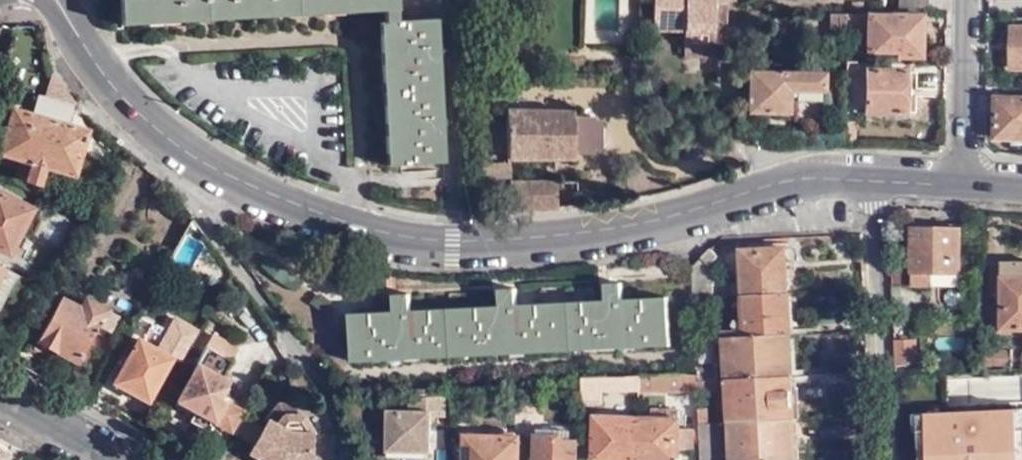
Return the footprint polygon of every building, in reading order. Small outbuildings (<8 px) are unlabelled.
[(120,7),(135,7),(136,21),(393,10),(393,0),(120,0),(120,7)] [(650,28),(682,28),(682,53),(711,54),(711,42),(724,42),(724,0),(651,0),(650,28)] [(897,13),(926,14),(927,0),(898,0),(897,13)] [(135,7),(120,7),(120,23),(136,21),(135,7)] [(919,57),(920,16),(865,15),(864,51),(895,52),(895,57),(919,57)] [(847,31),(847,16),(827,16),(827,31),(847,31)] [(434,19),(376,22),(384,165),(442,162),(434,19)] [(1010,27),(1010,67),(1021,67),(1021,27),(1010,27)] [(847,62),(847,80),(856,80),(857,62),(847,62)] [(917,88),(918,71),(868,70),(867,95),(863,95),(863,108),(867,108),(866,113),(903,114),(904,96),(940,97),(941,88),(917,88)] [(827,73),(752,73),(751,114),(775,114),(775,120),(791,120),(791,99),(826,100),(827,73)] [(9,100),(0,97),(0,132),(9,100)] [(995,98),(995,138),(1009,138),(1009,145),(1021,145),(1021,98),(995,98)] [(21,178),(31,184),(33,177),(37,178),(43,160),(71,169),(85,124),(9,100),(0,132),(0,146),(18,153),(13,170),(22,174),(21,178)] [(570,109),(505,110),(506,160),(571,158),(571,153),(591,152),(598,144),(598,124),(586,113),(570,113),(570,109)] [(469,153),(470,192),(505,191),(506,206),(553,204),(552,178),(506,180),(505,161),(485,162),(484,152),(469,153)] [(0,183),(0,244),(7,248),(14,237),(18,240),(28,225),(23,222),(34,205),(0,183)] [(961,228),(912,226),(910,283),(931,284),(930,302),(938,303),(939,284),(958,285),(961,228)] [(861,255),(861,240),(852,241),(852,256),(861,255)] [(738,248),(740,294),(787,291),(786,275),(793,274),(792,261),(785,261),(783,241),(746,242),(746,248),(738,248)] [(714,255),(707,248),(690,267),(692,296),(712,295),(711,265),(707,263),(714,255)] [(0,261),(0,290),(13,269),(0,261)] [(989,261),(989,297),(1002,297),(1003,330),(1021,329),(1021,261),(989,261)] [(901,270),(888,270),(890,293),(901,293),(901,270)] [(394,310),(348,312),(350,359),(669,345),(667,295),(622,297),(621,281),(606,281),(607,299),(516,303),(515,286),(498,287),(499,304),(411,308),(410,292),(393,293),(394,310)] [(787,291),(740,294),(741,328),(716,328),(717,337),(723,337),(788,334),(813,333),(813,328),(788,328),(787,291)] [(80,309),(58,298),(34,340),(75,362),(95,326),(105,331),(115,316),(85,299),(80,309)] [(902,312),(890,313),(891,325),(903,325),(902,312)] [(220,378),(236,348),(211,334),(204,348),(203,348),(168,410),(224,442),(229,432),(232,427),(240,411),(216,397),(225,381),(220,378)] [(723,337),(725,378),(791,376),(820,375),(820,369),(791,370),(788,334),(723,337)] [(127,352),(118,368),(110,381),(145,401),(169,357),(160,352),(135,338),(127,352)] [(892,340),(893,366),(911,366),(910,340),(892,340)] [(160,352),(169,357),(172,352),(163,346),(160,352)] [(1012,363),(1011,349),(985,349),(985,363),(1012,363)] [(114,364),(118,368),(127,352),(122,350),(114,364)] [(715,366),(695,367),(695,372),(695,379),(715,379),(715,366)] [(637,390),(696,389),(696,388),(695,379),(695,372),(652,374),(638,374),(637,390)] [(638,374),(581,378),(581,403),(600,402),(602,391),(637,390),(638,374)] [(725,378),(727,422),(792,419),(791,376),(725,378)] [(696,389),(696,394),(710,394),(716,386),(715,379),(695,379),(696,388),(696,389)] [(413,387),(414,398),(429,397),(429,387),(413,387)] [(414,398),(414,410),(427,410),(429,410),(429,397),(414,398)] [(276,420),(264,419),(259,429),(238,417),(232,427),(229,432),(251,444),(246,453),(259,459),(309,459),(311,433),(301,415),(295,414),(295,404),(277,403),(276,420)] [(277,403),(264,419),(276,420),(277,403)] [(697,408),(698,423),(708,423),(707,407),(697,408)] [(925,430),(919,431),(920,459),(1019,459),(1018,442),(1017,409),(925,413),(925,430)] [(427,410),(414,410),(384,410),(384,452),(427,452),(427,410)] [(637,416),(637,413),(591,412),(589,459),(635,459),(637,416)] [(635,459),(676,459),(679,418),(660,417),(660,412),(655,412),(655,417),(637,416),(635,459)] [(925,430),(925,413),(912,414),(913,431),(919,431),(925,430)] [(729,459),(794,459),(792,419),(727,422),(729,459)] [(699,459),(720,459),(718,422),(708,423),(698,423),(699,459)] [(566,431),(534,430),(533,459),(574,459),(575,441),(566,440),(566,431)] [(518,437),(464,435),(464,453),(458,453),(457,459),(517,459),(518,437)] [(0,438),(0,459),(3,459),(12,444),(0,438)]
